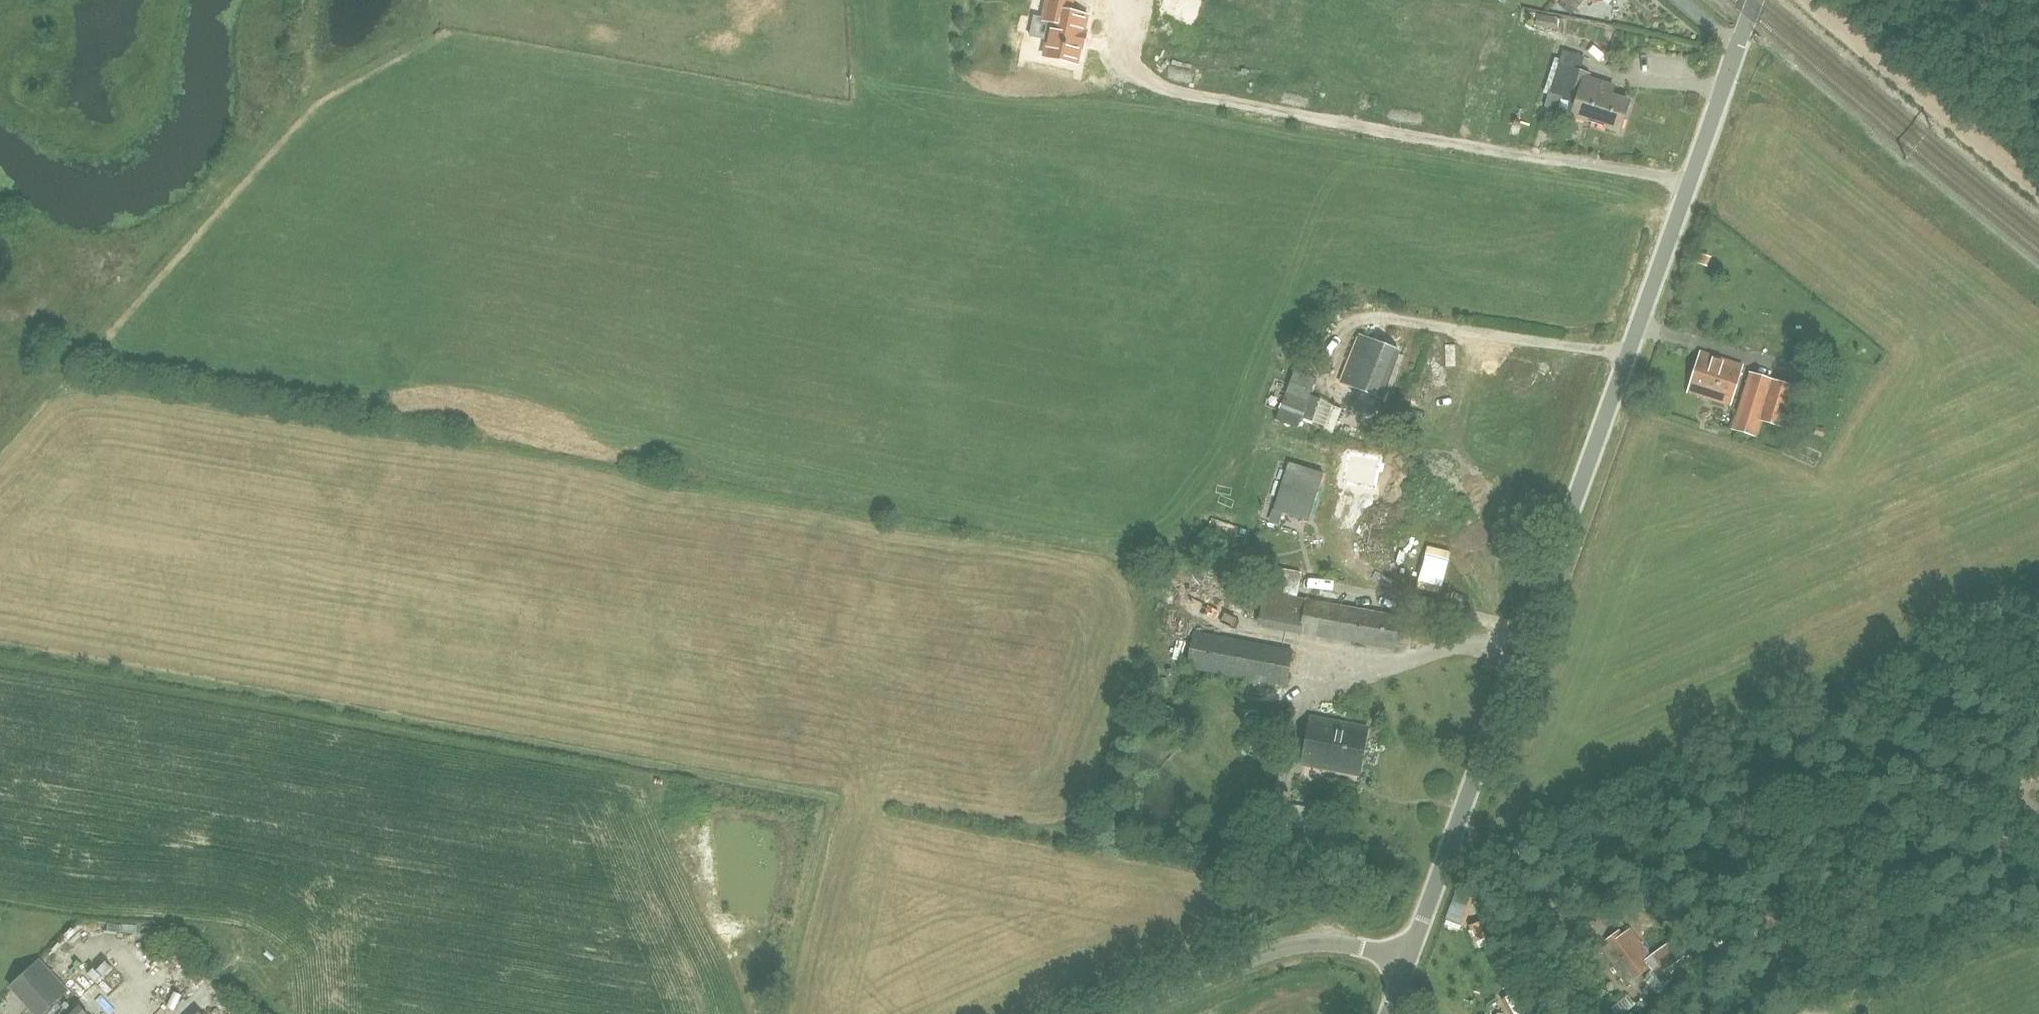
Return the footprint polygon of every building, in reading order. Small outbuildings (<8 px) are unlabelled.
[(1043,20),(1052,22),(1048,39),(1044,57),(1076,63),(1080,47),(1083,32),(1087,15),(1069,12),(1072,0),(1047,0),(1043,19),(1043,20)] [(1571,115),(1619,130),(1628,101),(1610,95),(1613,86),(1588,78),(1589,74),(1558,64),(1548,94),(1574,103),(1571,115)] [(1359,334),(1339,381),(1379,398),(1399,351),(1359,334)] [(1700,353),(1688,391),(1729,404),(1742,367),(1700,353)] [(1316,379),(1294,370),(1275,419),(1309,432),(1321,399),(1310,395),(1316,379)] [(1759,420),(1779,427),(1792,387),(1752,374),(1734,430),(1754,437),(1759,420)] [(1348,452),(1343,483),(1375,489),(1379,469),(1381,470),(1382,465),(1380,465),(1381,458),(1348,452)] [(1272,529),(1268,550),(1304,556),(1307,540),(1315,541),(1316,538),(1316,519),(1311,518),(1314,500),(1286,495),(1279,531),(1272,529)] [(1401,616),(1264,592),(1260,618),(1301,625),(1300,631),(1396,648),(1401,616)] [(1195,632),(1188,667),(1286,686),(1293,651),(1195,632)] [(1311,717),(1302,764),(1358,775),(1368,728),(1311,717)] [(1455,925),(1474,932),(1480,912),(1461,905),(1455,925)] [(1652,970),(1647,973),(1645,978),(1646,981),(1654,993),(1657,994),(1662,994),(1669,989),(1666,985),(1673,979),(1666,970),(1685,956),(1673,940),(1649,957),(1629,929),(1620,936),(1618,933),(1607,941),(1621,960),(1612,967),(1625,985),(1650,967),(1652,970)] [(105,957),(94,973),(105,981),(116,965),(105,957)] [(33,965),(11,986),(37,1013),(42,1013),(61,996),(33,965)] [(160,1013),(210,1013),(196,992),(160,1013)] [(1509,1002),(1514,1013),(1528,1013),(1521,998),(1509,1002)]
